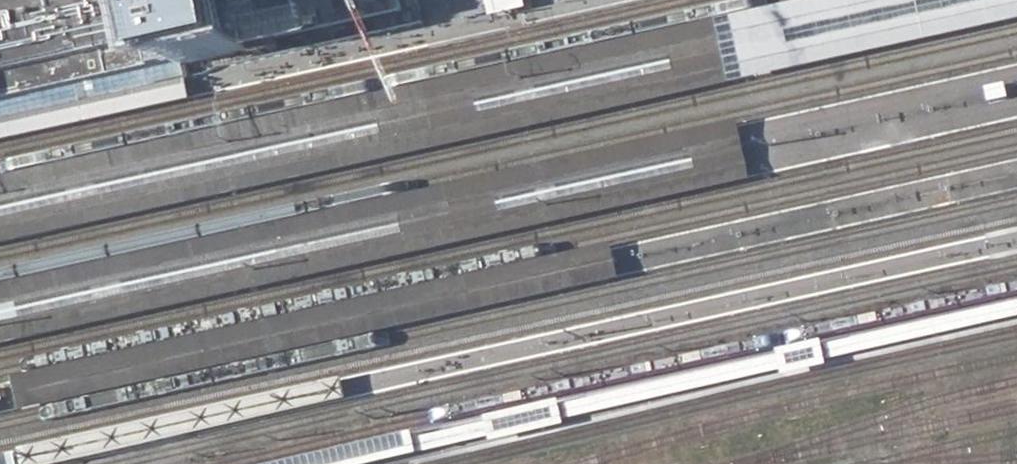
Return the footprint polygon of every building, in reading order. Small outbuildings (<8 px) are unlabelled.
[(44,107),(48,106),(81,99),(91,97),(99,95),(129,88),(127,81),(126,73),(140,70),(183,60),(254,45),(244,0),(0,0),(0,117),(44,107)] [(529,0),(489,0),(493,20),(527,12),(531,11),(529,0)]
